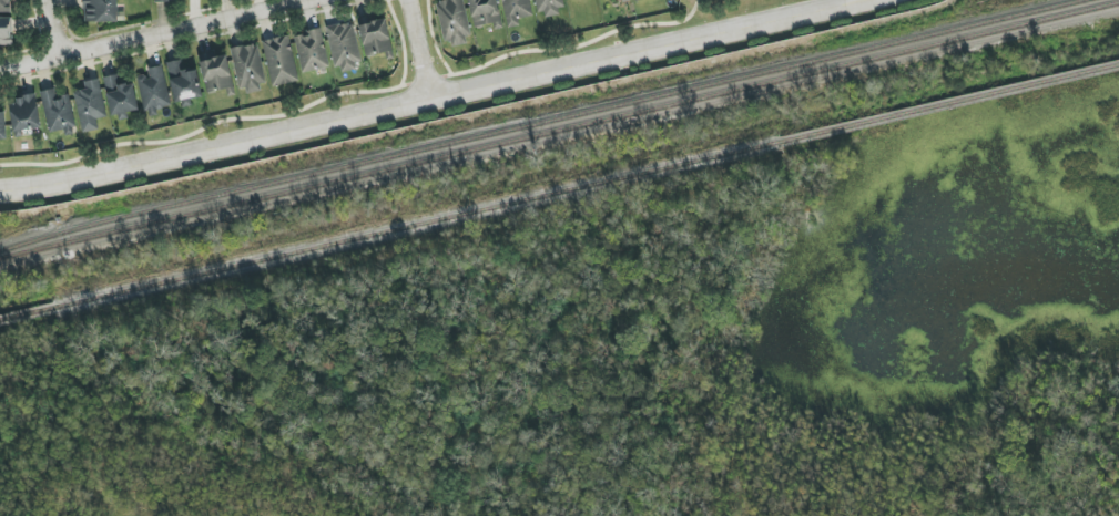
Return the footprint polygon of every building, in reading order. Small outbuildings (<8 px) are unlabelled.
[(14,12),(13,0),(0,0),(0,12),(14,12)] [(84,22),(119,22),(119,0),(84,0),(84,22)] [(463,0),(443,0),(435,2),(448,48),(467,43),(465,37),(472,35),(463,0)] [(474,29),(503,23),(498,0),(468,0),(474,29)] [(519,19),(533,15),(530,0),(501,0),(508,28),(521,25),(519,19)] [(539,16),(565,11),(563,0),(535,0),(539,16)] [(388,17),(359,21),(364,56),(393,52),(388,17)] [(351,22),(326,28),(334,67),(341,66),(343,72),(362,68),(351,22)] [(329,68),(321,29),(294,35),(302,74),(329,68)] [(299,81),(288,35),(262,41),(272,87),(299,81)] [(231,49),(241,95),(267,90),(257,43),(231,49)] [(234,87),(226,55),(199,61),(207,93),(234,87)] [(203,96),(196,69),(185,72),(182,59),(166,63),(176,103),(203,96)] [(137,80),(147,117),(160,114),(159,109),(172,106),(161,65),(147,69),(149,77),(137,80)] [(139,110),(133,83),(120,85),(118,75),(105,77),(114,121),(128,119),(126,112),(139,110)] [(99,130),(97,119),(106,117),(99,79),(84,82),(85,89),(74,91),(82,133),(99,130)] [(40,92),(51,135),(76,128),(68,95),(57,97),(55,88),(40,92)] [(22,136),(21,131),(42,128),(36,93),(17,97),(18,103),(9,104),(15,137),(22,136)]
